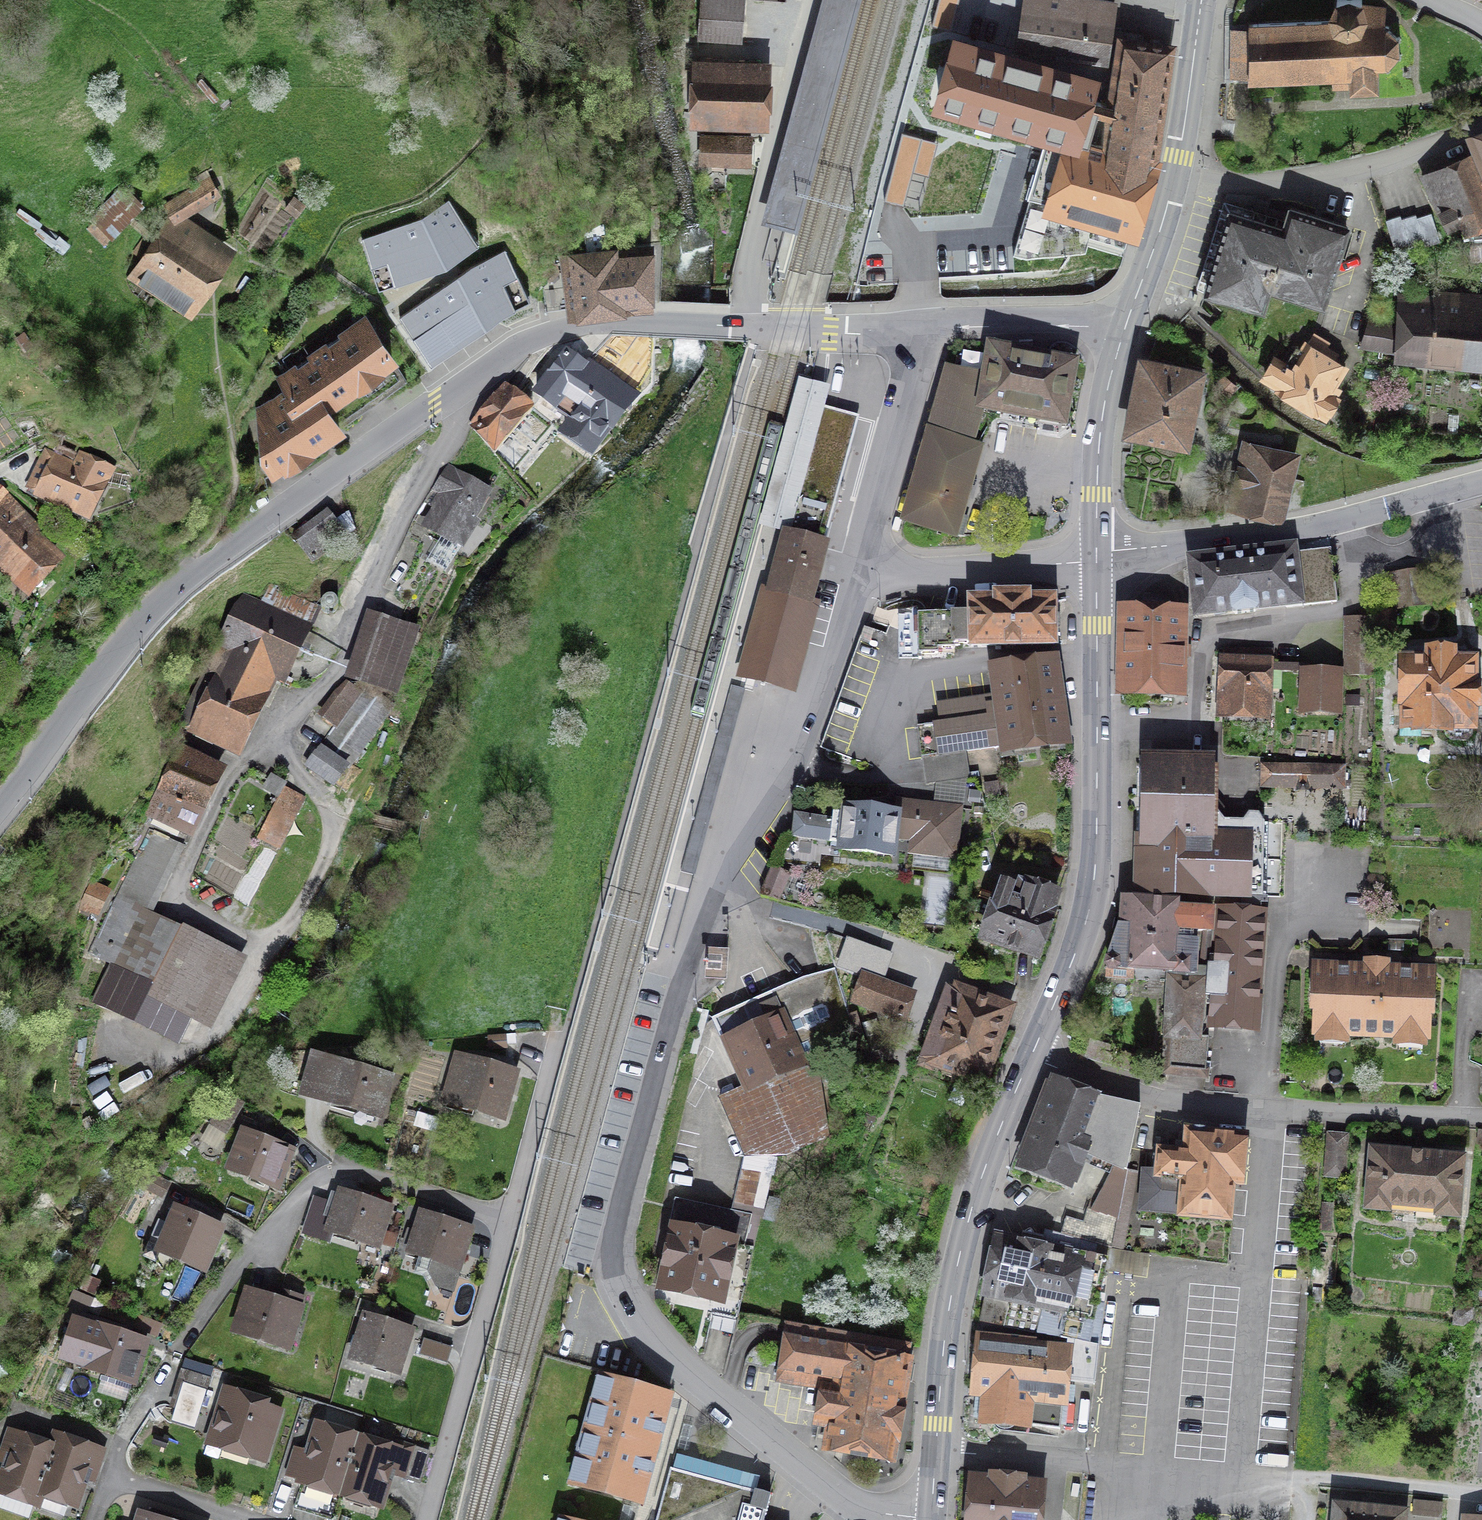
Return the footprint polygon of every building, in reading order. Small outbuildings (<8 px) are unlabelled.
[(694,41),(742,43),(743,0),(724,0),(695,0),(694,41)] [(1072,0),(1026,0),(1017,50),(1108,67),(1118,8),(1072,0)] [(1351,78),(1350,70),(1376,69),(1386,68),(1387,71),(1391,69),(1389,66),(1397,58),(1400,58),(1401,55),(1399,54),(1398,41),(1401,40),(1400,36),(1397,37),(1388,30),(1389,27),(1386,25),(1385,28),(1383,28),(1384,11),(1361,7),(1362,0),(1337,0),(1335,21),(1249,24),(1249,82),(1351,78)] [(1075,147),(1095,76),(943,32),(923,104),(1055,141),(1075,147)] [(1095,152),(1158,168),(1176,43),(1115,35),(1095,152)] [(696,120),(763,123),(766,63),(698,60),(696,120)] [(1377,91),(1376,69),(1350,70),(1351,78),(1351,92),(1377,91)] [(1481,158),(1481,131),(1473,134),(1481,158)] [(704,134),(703,160),(749,162),(750,136),(704,134)] [(1158,168),(1095,152),(1075,147),(1055,141),(1037,213),(1140,239),(1158,168)] [(1446,232),(1458,227),(1462,234),(1481,226),(1481,189),(1467,153),(1432,168),(1447,206),(1437,210),(1446,232)] [(210,174),(163,204),(167,212),(179,219),(221,192),(210,174)] [(85,223),(108,243),(146,200),(124,180),(85,223)] [(423,217),(362,239),(379,288),(447,264),(479,242),(449,199),(423,217)] [(1345,232),(1347,226),(1291,208),(1284,229),(1230,212),(1218,249),(1206,289),(1262,307),(1269,286),(1323,303),(1345,232)] [(129,278),(200,320),(239,254),(179,219),(167,212),(129,278)] [(1404,218),(1391,221),(1399,252),(1443,241),(1436,215),(1420,219),(1419,216),(1404,220),(1404,218)] [(608,247),(555,255),(556,265),(572,263),(577,307),(644,298),(661,296),(664,241),(608,248),(608,247)] [(530,298),(505,249),(471,266),(400,317),(431,362),(500,313),(530,298)] [(544,291),(547,310),(572,307),(569,287),(544,291)] [(1398,302),(1396,325),(1369,320),(1360,345),(1404,352),(1404,353),(1481,359),(1481,309),(1398,302)] [(247,436),(275,480),(339,440),(324,417),(394,373),(365,326),(277,381),(293,407),(247,436)] [(1326,347),(1312,337),(1306,346),(1292,346),(1282,362),(1277,359),(1265,377),(1325,414),(1335,399),(1327,394),(1343,369),(1321,355),(1326,347)] [(571,434),(600,455),(642,396),(570,344),(535,393),(562,413),(573,398),(589,409),(571,434)] [(654,347),(631,346),(630,370),(652,371),(654,347)] [(993,352),(988,377),(984,407),(1034,415),(1040,417),(1040,419),(1060,423),(1061,420),(1062,420),(1072,366),(1028,358),(1029,356),(1019,354),(1018,356),(993,352)] [(1202,385),(1204,377),(1146,365),(1139,397),(1133,428),(1183,439),(1194,384),(1202,385)] [(929,434),(930,434),(971,446),(972,446),(984,407),(988,377),(947,370),(929,434)] [(831,384),(798,375),(759,523),(781,530),(783,525),(792,528),(825,404),(831,384)] [(1225,376),(1218,384),(1230,394),(1236,386),(1225,376)] [(539,405),(509,381),(472,426),(502,450),(539,405)] [(736,676),(796,692),(818,606),(814,602),(830,538),(827,537),(859,413),(825,404),(792,528),(783,525),(781,530),(736,676)] [(965,467),(971,446),(930,434),(905,521),(955,535),(967,492),(974,469),(965,467)] [(1309,461),(1247,447),(1234,504),(1277,514),(1298,510),(1309,461)] [(50,448),(33,494),(110,524),(132,467),(100,455),(96,466),(50,448)] [(470,552),(503,493),(457,467),(423,526),(470,552)] [(44,596),(80,556),(0,496),(0,566),(44,596)] [(319,557),(357,533),(341,507),(303,532),(319,557)] [(1297,553),(1197,565),(1202,608),(1232,605),(1233,612),(1236,614),(1255,612),(1258,608),(1257,602),(1286,598),(1287,606),(1333,601),(1334,600),(1335,600),(1336,599),(1336,598),(1330,556),(1298,560),(1297,553)] [(213,673),(187,733),(243,757),(277,679),(287,683),(312,626),(239,594),(215,649),(240,660),(230,681),(213,673)] [(1053,595),(965,599),(967,645),(1055,642),(1053,595)] [(425,628),(372,612),(351,680),(404,697),(425,628)] [(1172,617),(1173,613),(1132,612),(1132,615),(1126,615),(1125,685),(1176,686),(1176,661),(1185,661),(1186,632),(1177,632),(1177,617),(1172,617)] [(1375,618),(1346,618),(1346,675),(1374,675),(1375,618)] [(868,631),(826,751),(880,770),(922,650),(868,631)] [(998,757),(1074,745),(1058,649),(979,662),(989,719),(933,728),(938,759),(997,750),(998,757)] [(1228,718),(1272,721),(1277,658),(1218,653),(1215,687),(1230,688),(1228,718)] [(1477,733),(1478,657),(1396,656),(1395,732),(1477,733)] [(1336,711),(1337,676),(1306,675),(1305,710),(1336,711)] [(319,717),(336,731),(349,712),(360,720),(377,696),(366,688),(362,693),(345,680),(319,717)] [(230,769),(181,746),(148,815),(198,838),(230,769)] [(321,747),(306,769),(334,788),(349,767),(321,747)] [(1212,757),(1139,755),(1137,849),(1167,850),(1166,899),(1252,900),(1253,831),(1211,831),(1212,757)] [(1349,793),(1350,769),(1264,767),(1263,791),(1349,793)] [(965,850),(970,808),(898,799),(897,812),(866,808),(861,853),(894,857),(896,841),(913,843),(912,858),(945,862),(947,848),(965,850)] [(277,802),(257,841),(277,851),(297,812),(277,802)] [(817,820),(795,818),(793,842),(815,844),(817,820)] [(127,991),(216,1030),(248,959),(152,917),(183,848),(144,831),(90,954),(134,974),(127,991)] [(775,872),(763,897),(776,903),(788,878),(775,872)] [(94,873),(77,898),(98,913),(115,888),(94,873)] [(1015,900),(1006,897),(991,941),(1037,957),(1058,894),(1028,884),(1028,886),(1021,883),(1015,900)] [(1177,903),(1129,901),(1126,973),(1174,974),(1177,903)] [(1212,1030),(1251,1034),(1260,937),(1221,933),(1212,1030)] [(729,951),(707,949),(705,979),(726,981),(729,951)] [(1437,972),(1312,964),(1307,1040),(1433,1047),(1437,972)] [(750,1003),(761,1027),(723,1044),(744,1088),(734,1092),(732,1086),(723,1090),(721,1098),(746,1157),(786,1155),(828,1137),(815,1057),(859,1043),(837,969),(804,979),(750,1003)] [(912,994),(865,978),(857,1003),(903,1019),(912,994)] [(1164,1042),(1203,1045),(1209,982),(1170,979),(1164,1042)] [(959,993),(947,989),(919,1066),(932,1070),(935,1063),(982,1080),(1008,1010),(959,992),(959,993)] [(347,1062),(311,1053),(299,1097),(335,1107),(347,1062)] [(507,1122),(522,1072),(466,1055),(451,1105),(507,1122)] [(384,1119),(395,1074),(347,1062),(335,1107),(384,1119)] [(1056,1086),(1025,1165),(1068,1182),(1081,1149),(1085,1151),(1085,1152),(1117,1166),(1093,1211),(1088,1209),(1084,1223),(1067,1218),(1062,1235),(1095,1245),(1111,1249),(1127,1171),(1128,1171),(1141,1106),(1098,1097),(1096,1101),(1056,1086)] [(242,1106),(225,1097),(200,1143),(217,1152),(242,1106)] [(296,1149),(245,1131),(230,1170),(282,1188),(296,1149)] [(1187,1156),(1161,1154),(1159,1174),(1145,1173),(1141,1210),(1182,1214),(1182,1215),(1228,1219),(1232,1183),(1240,1184),(1244,1139),(1217,1137),(1217,1135),(1210,1134),(1210,1135),(1207,1135),(1207,1136),(1192,1134),(1192,1133),(1190,1133),(1187,1156)] [(1352,1138),(1330,1136),(1328,1170),(1349,1172),(1352,1138)] [(1365,1149),(1360,1214),(1460,1221),(1465,1157),(1365,1149)] [(395,1207),(340,1190),(327,1234),(381,1251),(395,1207)] [(227,1228),(179,1208),(159,1255),(207,1275),(227,1228)] [(717,1294),(742,1300),(753,1254),(752,1253),(757,1228),(674,1210),(669,1231),(657,1284),(717,1298),(717,1294)] [(476,1228),(421,1211),(409,1251),(463,1268),(476,1228)] [(1097,1304),(1107,1261),(1093,1258),(1095,1245),(1062,1235),(1048,1231),(1042,1255),(999,1245),(982,1323),(983,1323),(1099,1346),(1104,1305),(1097,1304)] [(308,1309),(247,1290),(233,1333),(294,1352),(308,1309)] [(94,1303),(72,1294),(66,1307),(88,1316),(94,1303)] [(417,1331),(366,1314),(350,1363),(402,1380),(417,1331)] [(1456,1314),(1454,1329),(1472,1331),(1473,1315),(1456,1314)] [(153,1341),(95,1322),(80,1367),(138,1386),(153,1341)] [(981,1394),(978,1420),(1060,1429),(1066,1376),(1095,1380),(1099,1346),(983,1323),(976,1387),(1012,1391),(1011,1398),(999,1397),(999,1396),(981,1394)] [(913,1348),(782,1327),(773,1384),(812,1390),(808,1419),(825,1422),(820,1455),(894,1467),(913,1348)] [(451,1349),(424,1341),(419,1355),(446,1363),(451,1349)] [(209,1380),(182,1371),(169,1410),(174,1412),(171,1422),(194,1429),(209,1380)] [(639,1508),(668,1397),(601,1380),(572,1491),(639,1508)] [(285,1411),(225,1392),(208,1448),(268,1466),(285,1411)] [(357,1432),(316,1421),(299,1485),(339,1496),(357,1432)] [(357,1432),(339,1496),(382,1507),(399,1444),(357,1432)] [(78,1510),(98,1445),(64,1434),(60,1447),(43,1500),(78,1510)] [(60,1447),(22,1435),(2,1501),(40,1512),(43,1500),(60,1447)] [(671,1473),(658,1519),(760,1519),(764,1501),(671,1473)] [(975,1482),(972,1519),(1037,1519),(1039,1487),(1023,1486),(1023,1485),(992,1482),(992,1483),(975,1482)] [(1332,1506),(1330,1519),(1409,1519),(1409,1514),(1332,1506)] [(1417,1506),(1415,1519),(1441,1519),(1442,1509),(1417,1506)] [(138,1511),(136,1519),(167,1519),(138,1511)]
